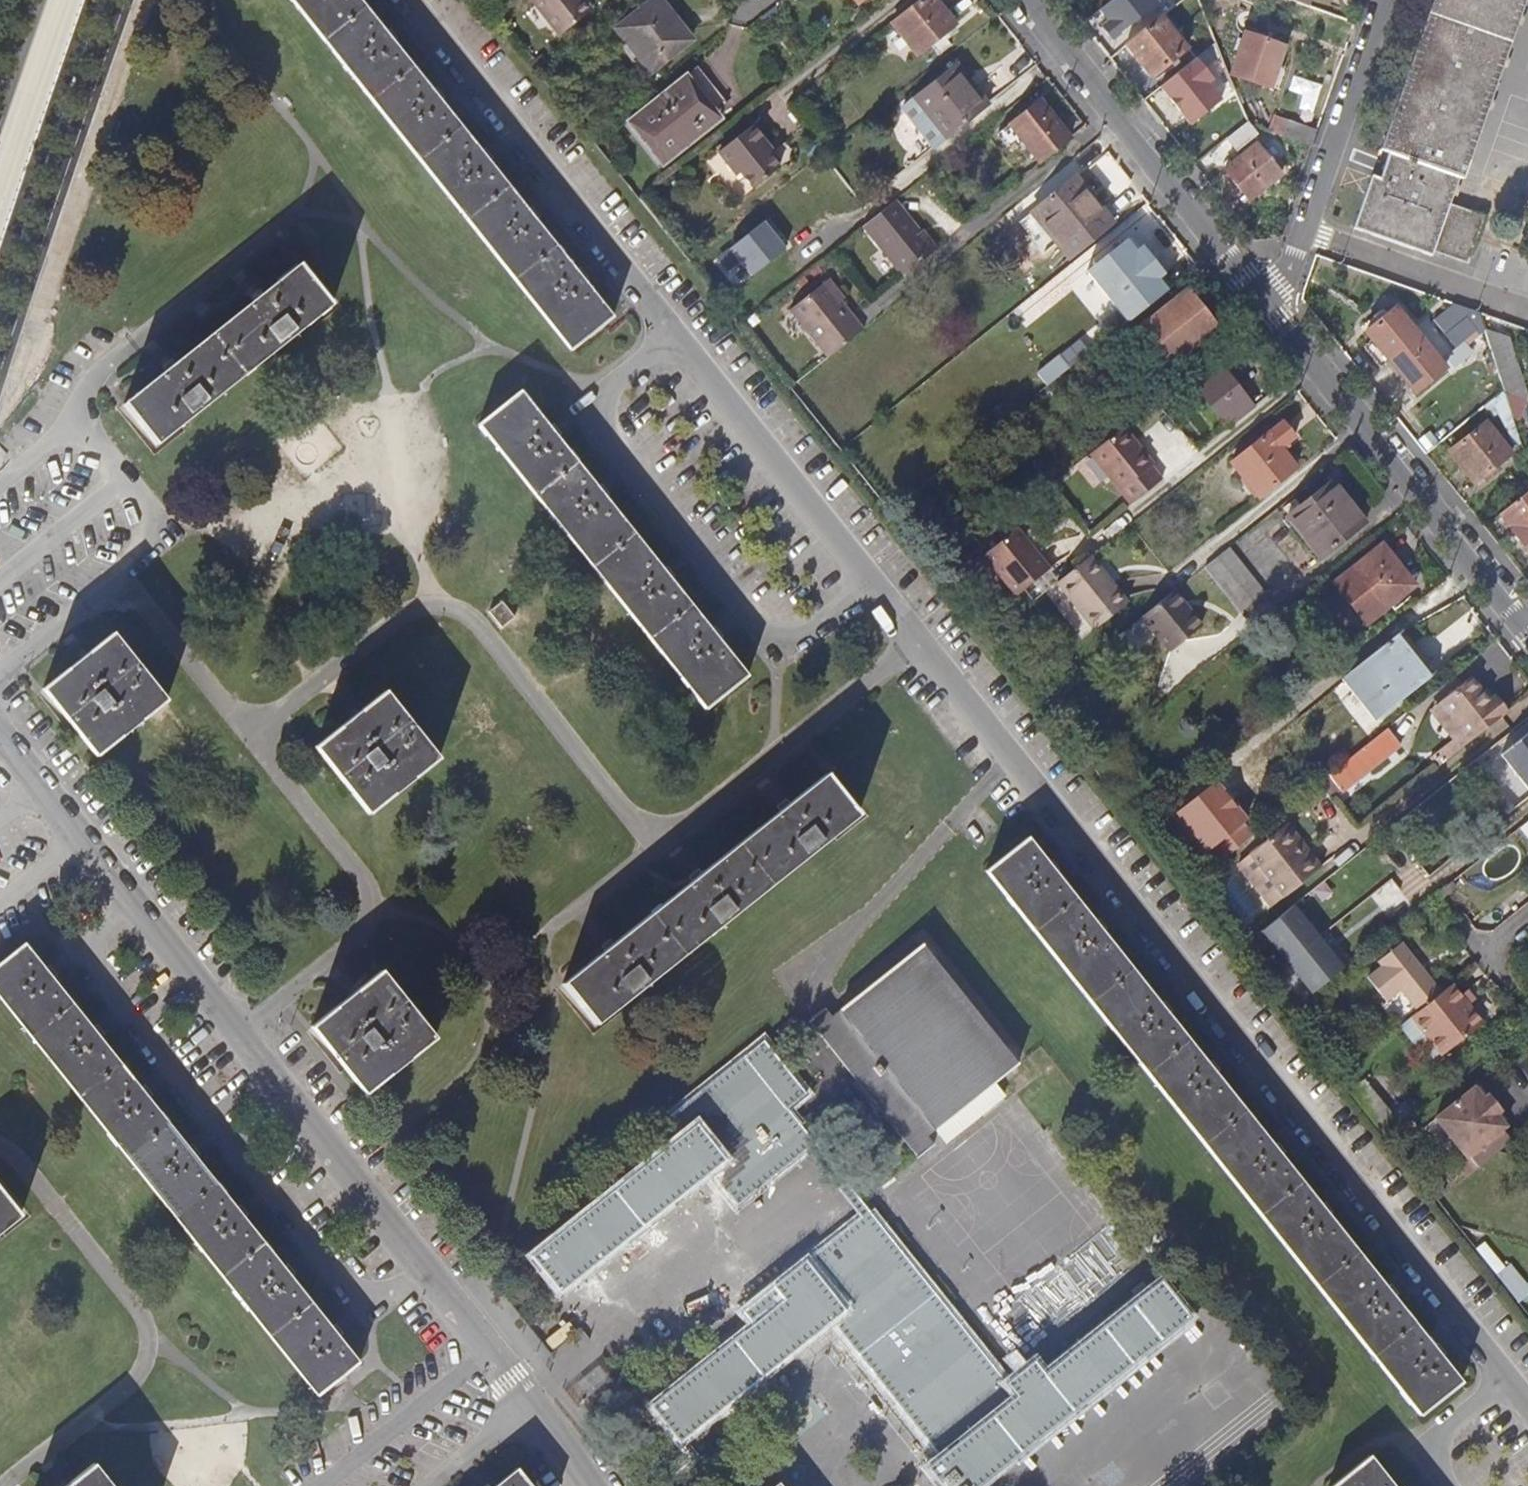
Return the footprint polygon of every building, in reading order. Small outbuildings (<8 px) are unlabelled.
[(360,0),(292,0),(572,350),(613,317),(486,157),(427,83),(388,35),(360,0)] [(579,0),(528,0),(560,40),(593,13),(584,1),(581,3),(579,0)] [(643,64),(662,50),(668,57),(691,39),(660,0),(656,0),(617,31),(643,64)] [(892,25),(917,57),(956,27),(935,0),(924,0),(892,25)] [(1160,4),(1157,0),(1116,0),(1102,11),(1112,23),(1104,29),(1115,42),(1160,4)] [(1309,0),(1302,0),(1300,6),(1306,8),(1309,0)] [(1433,251),(1435,247),(1471,259),(1487,212),(1450,199),(1459,171),(1469,174),(1505,72),(1527,5),(1527,0),(1434,0),(1383,144),(1393,149),(1384,175),(1374,172),(1355,224),(1433,251)] [(1168,21),(1131,51),(1156,82),(1193,52),(1168,21)] [(1272,86),(1286,45),(1248,32),(1234,72),(1272,86)] [(649,72),(668,57),(662,50),(643,64),(649,72)] [(905,109),(934,146),(989,101),(960,65),(905,109)] [(1163,89),(1194,127),(1223,103),(1192,65),(1163,89)] [(663,165),(692,142),(685,133),(711,113),(683,78),(628,122),(663,165)] [(1038,162),(1070,137),(1041,100),(1009,125),(1038,162)] [(718,121),(711,113),(685,133),(692,142),(718,121)] [(1291,124),(1285,140),(1310,149),(1315,133),(1291,124)] [(1255,139),(1245,127),(1225,144),(1235,156),(1255,139)] [(778,171),(768,158),(760,149),(765,145),(751,128),(718,153),(737,178),(741,175),(753,191),(778,171)] [(1261,144),(1229,171),(1254,201),(1286,174),(1261,144)] [(773,154),(765,145),(760,149),(768,158),(773,154)] [(1113,224),(1077,178),(1034,213),(1070,258),(1113,224)] [(918,233),(893,202),(863,226),(903,275),(932,252),(918,233)] [(731,245),(755,274),(789,245),(766,217),(731,245)] [(923,229),(918,233),(932,252),(937,248),(923,229)] [(1088,271),(1128,322),(1168,290),(1158,278),(1137,252),(1127,240),(1088,271)] [(1137,252),(1158,278),(1164,273),(1143,247),(1137,252)] [(156,444),(332,305),(300,264),(229,320),(125,404),(156,444)] [(792,311),(829,360),(866,331),(829,283),(792,311)] [(1196,283),(1145,325),(1176,363),(1228,322),(1196,283)] [(1482,332),(1471,318),(1475,307),(1460,302),(1438,319),(1461,349),(1482,332)] [(1371,330),(1394,312),(1389,306),(1366,324),(1371,330)] [(1394,312),(1371,330),(1378,339),(1370,345),(1385,364),(1393,358),(1418,389),(1445,368),(1398,309),(1394,312)] [(1488,335),(1507,390),(1527,397),(1527,395),(1512,343),(1488,335)] [(1234,424),(1260,403),(1227,361),(1201,381),(1234,424)] [(629,526),(521,391),(479,423),(706,710),(748,676),(629,526)] [(1487,421),(1451,451),(1476,482),(1513,452),(1487,421)] [(1279,427),(1241,457),(1268,490),(1305,461),(1279,427)] [(1153,466),(1124,428),(1090,455),(1131,506),(1162,481),(1151,468),(1153,466)] [(1294,523),(1320,556),(1365,520),(1332,480),(1284,519),(1290,526),(1294,523)] [(1499,514),(1527,548),(1527,490),(1499,514)] [(1048,571),(1015,531),(983,556),(1015,597),(1048,571)] [(1367,623),(1393,602),(1411,588),(1417,584),(1386,544),(1335,584),(1367,623)] [(1243,612),(1266,594),(1230,549),(1207,567),(1243,612)] [(1095,633),(1130,604),(1093,559),(1057,587),(1095,633)] [(1411,588),(1393,602),(1399,609),(1416,595),(1411,588)] [(1203,627),(1176,593),(1144,618),(1172,652),(1203,627)] [(503,626),(514,617),(502,602),(491,611),(503,626)] [(1413,650),(1432,676),(1438,671),(1405,630),(1381,649),(1394,664),(1413,650)] [(98,756),(167,701),(114,632),(44,687),(98,756)] [(1394,664),(1381,649),(1330,690),(1363,731),(1432,676),(1413,650),(1394,664)] [(1444,702),(1458,720),(1474,741),(1508,713),(1494,695),(1489,700),(1473,679),(1444,702)] [(370,814),(439,759),(385,691),(316,745),(370,814)] [(1474,741),(1458,720),(1446,729),(1463,750),(1474,741)] [(1328,777),(1341,794),(1400,747),(1387,731),(1328,777)] [(1507,755),(1527,781),(1527,739),(1507,755)] [(828,775),(564,984),(596,1024),(859,815),(828,775)] [(1179,808),(1218,858),(1256,829),(1217,779),(1179,808)] [(1269,909),(1325,866),(1313,851),(1309,855),(1287,827),(1236,866),(1269,909)] [(1035,844),(1030,838),(987,871),(1063,967),(1113,1030),(1227,1172),(1268,1224),(1318,1285),(1391,1378),(1421,1415),(1463,1382),(1317,1199),(1251,1116),(1221,1078),(1204,1058),(1157,998),(1073,892),(1035,844)] [(1295,904),(1264,929),(1315,991),(1348,964),(1339,952),(1336,954),(1321,935),(1323,933),(1313,921),(1311,923),(1295,904)] [(1397,995),(1414,1016),(1445,991),(1404,940),(1372,964),(1376,970),(1362,981),(1382,1006),(1397,995)] [(361,1362),(161,1112),(26,943),(0,963),(0,995),(27,1030),(196,1241),(246,1305),(319,1396),(361,1362)] [(810,1022),(917,1158),(934,1144),(929,1138),(938,1130),(948,1143),(1005,1097),(995,1083),(1016,1066),(920,946),(839,1010),(833,1003),(810,1022)] [(366,1094),(436,1039),(382,971),(312,1026),(366,1094)] [(1445,1054),(1486,1022),(1471,1003),(1477,998),(1468,988),(1462,993),(1455,984),(1445,991),(1414,1016),(1445,1054)] [(780,1117),(789,1109),(809,1093),(765,1040),(694,1098),(668,1119),(681,1136),(532,1256),(560,1291),(710,1172),(738,1205),(807,1150),(780,1117)] [(1480,1082),(1444,1110),(1476,1150),(1511,1122),(1501,1109),(1498,1106),(1490,1095),(1480,1082)] [(1506,1106),(1495,1092),(1490,1095),(1498,1106),(1501,1109),(1506,1106)] [(780,1117),(807,1150),(861,1218),(999,1389),(1006,1384),(981,1351),(840,1174),(799,1123),(789,1109),(780,1117)] [(21,1215),(0,1189),(0,1232),(21,1215)] [(1006,1384),(999,1389),(861,1218),(828,1244),(793,1272),(744,1311),(754,1324),(728,1345),(647,1410),(660,1426),(642,1439),(672,1478),(694,1460),(680,1443),(714,1415),(832,1322),(940,1457),(928,1468),(942,1485),(978,1485),(1064,1417),(1101,1388),(1190,1316),(1161,1281),(1045,1374),(1034,1361),(1006,1384)] [(1370,1456),(1332,1485),(1394,1485),(1370,1456)] [(95,1463),(66,1485),(113,1485),(95,1463)] [(495,1485),(532,1485),(517,1468),(495,1485)]
